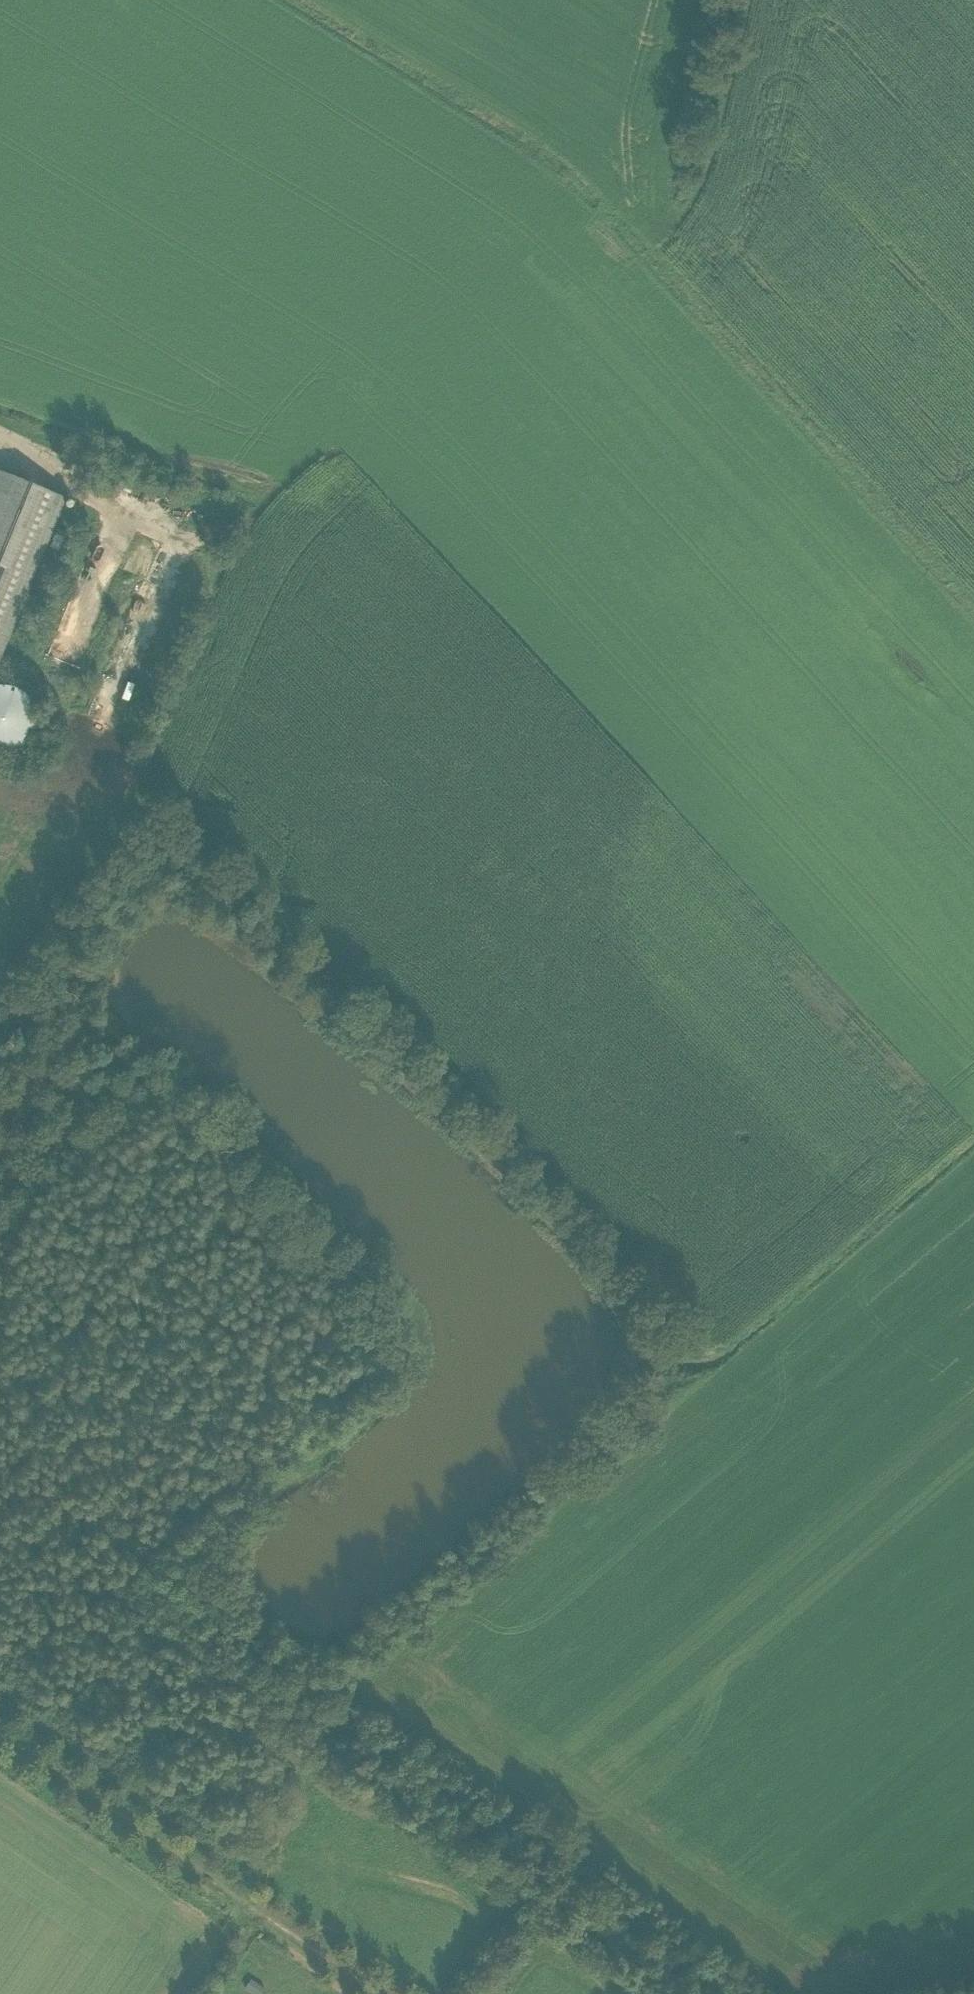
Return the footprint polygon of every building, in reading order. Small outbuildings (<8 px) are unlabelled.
[(56,516),(64,497),(0,471),(0,656),(56,516)] [(3,753),(8,752),(12,750),(17,748),(21,746),(25,743),(28,739),(31,734),(33,729),(34,725),(35,720),(35,716),(35,712),(33,707),(31,702),(28,698),(25,695),(21,691),(16,689),(13,687),(9,686),(4,685),(0,685),(0,753),(3,753)]
